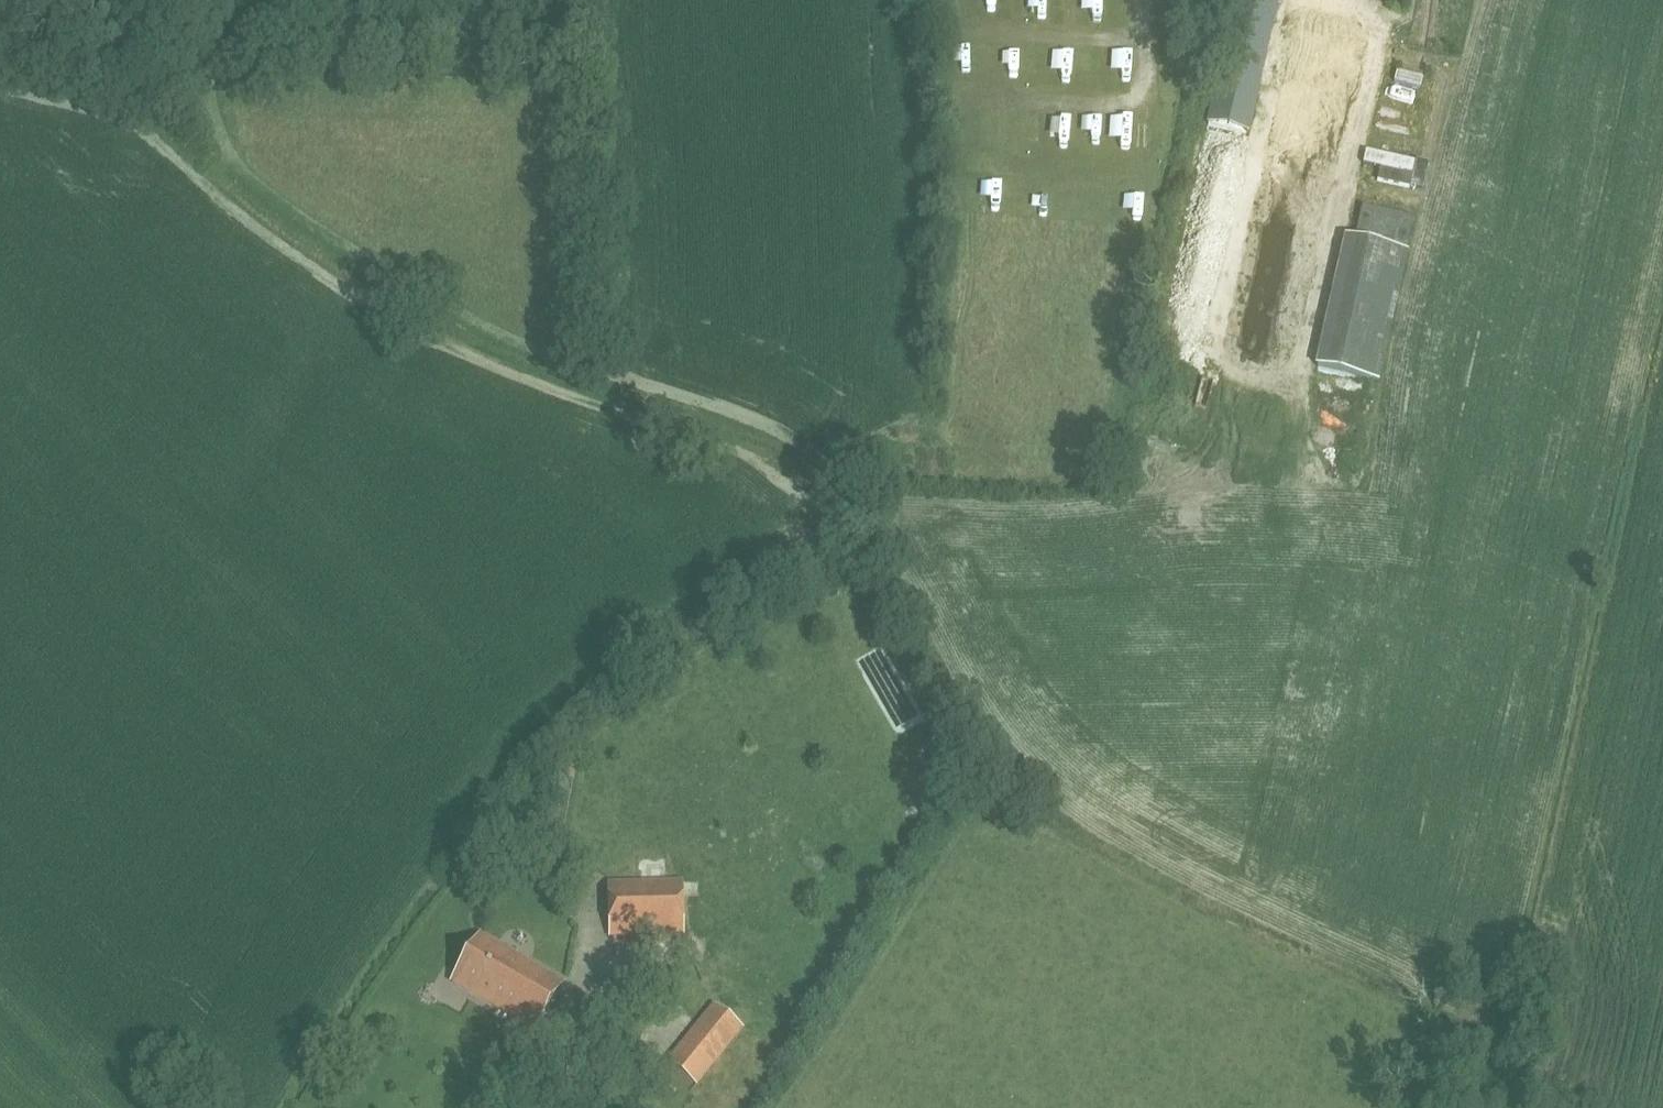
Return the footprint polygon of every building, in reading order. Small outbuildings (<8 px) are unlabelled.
[(1209,122),(1248,131),(1277,0),(1236,0),(1209,122)] [(1298,18),(1269,199),(1273,199),(1275,191),(1297,195),(1325,22),(1298,18)] [(1427,153),(1362,139),(1360,151),(1379,156),(1376,169),(1421,179),(1427,153)] [(1360,210),(1354,236),(1406,247),(1412,222),(1360,210)] [(611,883),(612,936),(683,934),(682,880),(611,883)] [(534,1030),(563,981),(480,933),(452,982),(534,1030)] [(708,1068),(711,1070),(745,1028),(714,1004),(669,1061),(696,1083),(708,1068)]
